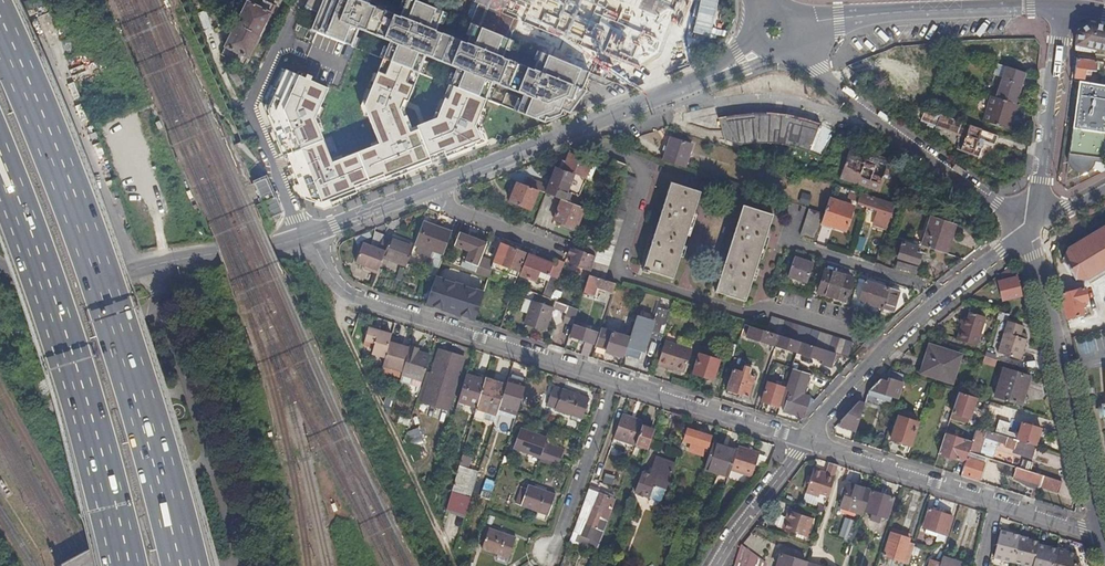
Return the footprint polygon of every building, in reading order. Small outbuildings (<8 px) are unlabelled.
[(314,33),(298,25),(279,63),(258,109),(294,198),(316,208),(484,146),(476,123),(483,103),(484,100),(536,123),(565,115),(585,71),(549,55),(538,51),(531,69),(501,57),(508,40),(470,23),(464,42),(432,31),(440,14),(400,0),(399,0),(393,17),(367,5),(370,0),(328,0),(314,33)] [(470,2),(638,66),(659,52),(676,0),(471,0),(470,2)] [(259,7),(249,2),(248,2),(225,47),(226,47),(222,55),(218,63),(239,75),(248,58),(249,59),(272,14),(259,7)] [(1090,22),(1077,31),(1075,50),(1093,52),(1095,51),(1095,49),(1104,51),(1104,25),(1090,22)] [(206,24),(199,26),(197,27),(202,44),(205,43),(212,41),(206,24)] [(675,56),(661,61),(665,74),(690,65),(683,46),(673,50),(675,56)] [(1096,61),(1077,59),(1074,77),(1084,78),(1084,72),(1090,73),(1091,70),(1095,71),(1096,61)] [(1013,104),(1023,72),(1001,65),(983,123),(1004,129),(1008,114),(1014,116),(1017,105),(1013,104)] [(225,83),(232,96),(239,92),(232,79),(225,83)] [(358,92),(361,83),(352,80),(350,89),(358,92)] [(1078,81),(1068,155),(1068,159),(1069,163),(1071,167),(1074,169),(1076,170),(1080,171),(1084,171),(1090,168),(1092,165),(1094,161),(1104,162),(1104,146),(1104,140),(1104,86),(1100,85),(1078,81)] [(731,115),(718,118),(725,139),(739,144),(757,143),(768,143),(778,144),(786,145),(796,147),(807,151),(820,156),(832,130),(823,126),(810,121),(792,116),(777,113),(762,113),(746,113),(731,115)] [(920,124),(934,125),(935,115),(920,114),(920,124)] [(938,115),(933,128),(952,134),(957,120),(938,115)] [(983,161),(994,136),(967,123),(955,149),(983,161)] [(671,137),(663,160),(684,167),(692,144),(671,137)] [(888,164),(845,148),(835,173),(879,189),(888,164)] [(597,163),(576,155),(570,153),(564,166),(561,165),(560,168),(585,178),(590,180),(597,163)] [(622,172),(624,164),(613,159),(610,167),(622,172)] [(626,164),(624,164),(622,172),(619,181),(634,185),(636,177),(623,173),(626,164)] [(585,178),(560,168),(555,166),(550,180),(548,179),(546,185),(549,186),(546,193),(561,199),(567,201),(571,191),(579,194),(585,178)] [(272,213),(274,208),(259,172),(246,178),(257,200),(265,217),(267,216),(267,215),(272,213)] [(549,186),(546,185),(526,178),(524,184),(538,190),(545,193),(546,193),(549,186)] [(617,240),(634,185),(619,181),(603,235),(617,240)] [(524,184),(517,182),(510,201),(530,209),(538,190),(524,184)] [(666,196),(697,205),(701,192),(670,183),(666,196)] [(894,205),(852,190),(849,198),(858,202),(858,203),(878,210),(873,224),(885,228),(894,205)] [(649,250),(679,259),(697,205),(666,196),(649,250)] [(854,206),(830,198),(824,213),(822,221),(846,230),(854,206)] [(584,208),(567,201),(561,199),(554,219),(576,228),(584,208)] [(738,219),(768,228),(773,215),(743,205),(738,219)] [(800,235),(815,240),(822,221),(824,213),(809,208),(800,235)] [(920,245),(943,252),(950,232),(952,233),(955,223),(930,215),(920,245)] [(721,273),(751,282),(768,228),(738,219),(721,273)] [(452,232),(423,221),(415,243),(444,253),(452,232)] [(1067,247),(1062,258),(1073,279),(1087,279),(1104,269),(1104,224),(1067,247)] [(481,257),(486,243),(460,233),(455,245),(471,251),(467,261),(478,265),(481,257)] [(604,279),(617,240),(603,235),(590,275),(604,279)] [(853,249),(861,251),(864,238),(856,236),(853,249)] [(379,249),(366,244),(363,243),(356,262),(369,267),(368,270),(377,273),(380,267),(384,257),(407,265),(415,245),(391,237),(389,240),(383,239),(379,249)] [(583,242),(580,250),(595,256),(597,248),(583,242)] [(919,247),(903,242),(898,257),(917,263),(920,254),(917,253),(919,247)] [(493,261),(481,257),(478,265),(476,271),(490,276),(493,267),(518,276),(527,253),(500,243),(493,261)] [(580,250),(570,246),(567,255),(572,257),(570,263),(590,271),(595,256),(580,250)] [(533,249),(530,248),(521,273),(537,279),(539,274),(540,270),(549,274),(551,275),(543,296),(550,298),(564,261),(554,258),(552,263),(531,255),(533,249)] [(673,278),(679,259),(649,250),(643,268),(643,269),(643,271),(649,273),(650,270),(673,278)] [(813,263),(795,257),(788,275),(807,282),(813,263)] [(893,268),(911,274),(914,265),(896,259),(893,268)] [(1011,264),(999,274),(1001,277),(1018,273),(1011,264)] [(852,278),(827,270),(820,292),(845,300),(852,278)] [(746,300),(751,282),(721,273),(715,290),(746,300)] [(589,274),(583,292),(593,296),(596,287),(613,292),(615,283),(604,279),(590,275),(589,274)] [(425,304),(475,320),(484,293),(435,277),(425,304)] [(1016,277),(998,281),(1003,300),(1021,296),(1016,277)] [(899,291),(865,280),(858,301),(892,312),(899,291)] [(1084,288),(1061,294),(1067,318),(1083,315),(1080,307),(1084,306),(1083,301),(1087,300),(1084,288)] [(553,309),(566,313),(568,305),(555,300),(553,309)] [(545,333),(553,309),(531,302),(524,326),(545,333)] [(562,324),(572,327),(578,308),(568,305),(566,313),(562,324)] [(630,338),(625,354),(639,359),(645,342),(642,341),(645,332),(648,333),(662,337),(670,311),(658,307),(654,320),(637,314),(630,338)] [(986,317),(969,312),(967,318),(963,317),(956,340),(977,347),(986,317)] [(767,329),(779,334),(827,349),(848,356),(852,343),(771,317),(767,329)] [(1023,325),(1007,321),(997,352),(1020,359),(1026,339),(1023,338),(1019,337),(1021,332),(1023,325)] [(747,337),(775,345),(779,335),(745,324),(742,331),(748,333),(747,337)] [(571,336),(585,341),(593,343),(597,332),(574,325),(571,336)] [(383,358),(389,338),(390,335),(367,328),(364,340),(373,343),(370,353),(383,358)] [(601,329),(595,346),(606,349),(605,352),(623,358),(625,354),(630,338),(601,329)] [(646,338),(660,342),(662,337),(648,333),(646,338)] [(779,335),(775,345),(797,352),(800,341),(779,335)] [(401,372),(408,349),(396,346),(398,341),(389,338),(383,358),(381,366),(401,372)] [(663,350),(659,361),(658,365),(666,368),(667,368),(667,366),(674,368),(685,372),(692,349),(666,340),(663,350)] [(585,341),(581,354),(589,356),(593,343),(585,341)] [(797,352),(823,360),(827,350),(800,341),(797,352)] [(960,355),(928,345),(919,372),(952,383),(960,355)] [(418,348),(409,346),(408,349),(401,372),(398,380),(419,387),(429,357),(416,353),(418,348)] [(464,357),(439,349),(431,373),(428,371),(419,401),(447,410),(464,357)] [(831,368),(833,363),(836,353),(827,350),(823,360),(822,364),(831,368)] [(841,365),(844,355),(836,353),(833,363),(841,365)] [(716,359),(699,354),(694,372),(711,378),(714,376),(718,364),(714,363),(716,359)] [(734,357),(730,368),(733,369),(727,390),(728,390),(727,393),(738,396),(739,394),(748,397),(754,376),(749,374),(751,368),(744,366),(742,372),(738,371),(741,360),(734,357)] [(1029,377),(1003,368),(994,396),(1021,404),(1029,377)] [(467,369),(466,373),(484,380),(486,376),(467,369)] [(791,369),(780,405),(783,407),(782,410),(791,413),(795,415),(803,417),(810,397),(802,395),(809,375),(791,369)] [(889,370),(870,389),(897,397),(901,386),(902,386),(905,375),(889,370)] [(484,380),(466,373),(458,400),(477,406),(484,380)] [(486,376),(485,378),(506,385),(506,382),(486,376)] [(508,377),(506,385),(503,395),(520,401),(526,383),(508,377)] [(485,378),(484,380),(477,406),(476,408),(486,411),(484,419),(494,423),(503,395),(506,385),(485,378)] [(779,384),(768,381),(761,401),(778,406),(784,389),(778,387),(779,384)] [(574,416),(582,419),(589,398),(562,389),(562,390),(553,386),(547,405),(555,409),(574,416)] [(971,396),(958,391),(949,419),(968,425),(973,407),(982,410),(985,400),(971,396)] [(388,393),(383,405),(387,416),(394,395),(388,393)] [(864,404),(857,402),(841,419),(839,425),(856,430),(864,404)] [(486,411),(476,408),(473,419),(483,422),(484,419),(486,411)] [(642,425),(643,421),(622,414),(614,438),(630,443),(635,444),(642,425)] [(918,422),(898,415),(891,438),(910,445),(918,422)] [(1034,446),(1035,446),(1040,428),(1021,422),(1018,433),(1012,432),(1012,433),(1007,431),(1009,423),(998,419),(994,433),(1034,446)] [(654,430),(642,425),(635,444),(647,449),(654,430)] [(1034,446),(994,433),(976,427),(971,442),(969,449),(968,451),(978,455),(979,453),(984,438),(997,442),(1005,444),(1003,449),(1031,457),(1034,446)] [(542,452),(560,458),(563,450),(545,443),(547,438),(520,428),(513,448),(540,458),(542,452)] [(712,437),(686,429),(677,454),(681,455),(686,441),(691,442),(688,452),(703,457),(706,447),(708,448),(712,437)] [(965,440),(945,434),(938,454),(965,462),(966,457),(968,451),(969,449),(963,447),(965,441),(965,440)] [(423,459),(419,438),(408,440),(411,460),(423,459)] [(993,457),(997,442),(984,438),(979,453),(993,457)] [(969,449),(971,442),(965,441),(963,447),(969,449)] [(736,450),(713,443),(705,465),(715,469),(712,477),(726,482),(729,472),(736,450)] [(737,446),(736,450),(729,472),(750,478),(758,453),(737,446)] [(557,467),(560,458),(542,452),(540,458),(539,461),(557,467)] [(654,485),(666,489),(673,466),(674,463),(656,456),(650,475),(643,472),(641,477),(638,477),(636,480),(639,481),(635,492),(650,497),(650,496),(654,485)] [(965,462),(961,474),(978,479),(983,462),(966,457),(965,462)] [(683,461),(676,459),(674,463),(673,466),(681,469),(683,461)] [(837,465),(828,462),(825,472),(812,469),(810,476),(806,488),(805,492),(818,496),(820,493),(827,496),(837,465)] [(451,491),(464,495),(472,469),(459,465),(451,491)] [(1017,467),(1013,480),(1034,486),(1039,488),(1039,487),(1043,475),(1017,467)] [(464,495),(470,497),(479,471),(472,469),(464,495)] [(603,474),(600,483),(611,486),(614,476),(603,474)] [(1057,492),(1061,481),(1043,475),(1039,487),(1057,492)] [(862,514),(870,490),(848,483),(840,506),(862,514)] [(538,511),(547,514),(548,515),(555,494),(528,484),(527,488),(521,486),(516,503),(538,511)] [(650,496),(662,501),(666,489),(654,485),(650,496)] [(1034,486),(1030,498),(1035,500),(1039,488),(1034,486)] [(600,494),(588,489),(582,505),(582,506),(574,531),(579,533),(582,523),(596,528),(601,517),(607,519),(614,499),(612,498),(600,494)] [(446,508),(465,514),(470,497),(464,495),(451,491),(446,508)] [(893,498),(871,491),(865,511),(872,513),(870,519),(878,521),(880,516),(887,518),(893,498)] [(812,517),(788,509),(781,528),(806,536),(812,517)] [(937,532),(945,535),(951,517),(928,509),(922,527),(924,528),(923,532),(935,536),(937,532)] [(545,519),(547,514),(538,511),(536,516),(545,519)] [(629,518),(623,516),(620,526),(625,528),(629,518)] [(600,541),(608,520),(607,519),(601,517),(596,528),(582,523),(579,533),(600,541)] [(516,538),(489,528),(482,549),(509,558),(516,538)] [(908,564),(912,549),(906,548),(910,534),(892,528),(883,556),(908,564)] [(1013,557),(1018,536),(1019,535),(999,530),(994,553),(1013,557)] [(943,542),(945,535),(937,532),(935,536),(934,539),(943,542)] [(1026,537),(1018,536),(1013,557),(1032,562),(1037,544),(1038,541),(1026,539),(1026,537)] [(741,544),(734,565),(735,565),(764,565),(765,563),(741,544)] [(1037,544),(1032,562),(1032,565),(1052,565),(1056,549),(1037,544)] [(1056,549),(1052,565),(1072,565),(1075,554),(1064,551),(1064,550),(1056,548),(1056,549)] [(777,565),(805,565),(806,562),(780,554),(777,565)] [(942,556),(940,563),(939,565),(960,565),(961,563),(942,556)]
